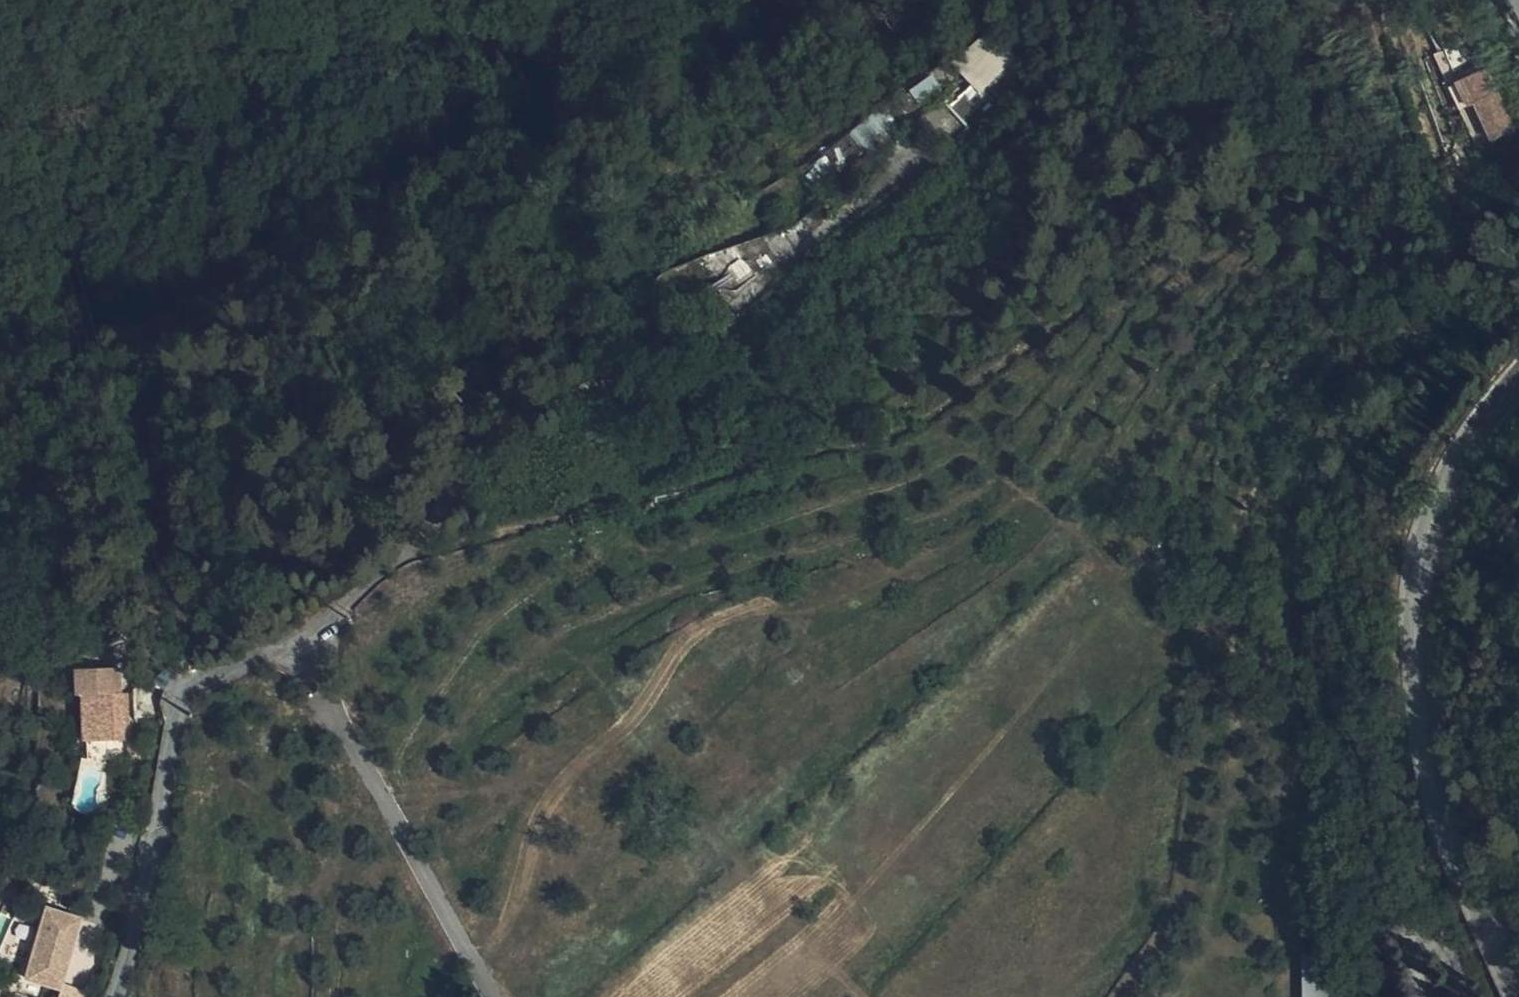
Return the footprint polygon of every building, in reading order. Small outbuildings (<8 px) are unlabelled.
[(971,103),(998,81),(979,63),(972,69),(960,55),(943,66),(955,84),(950,88),(968,106),(971,103)] [(910,82),(879,104),(888,117),(919,96),(910,82)] [(1484,158),(1509,147),(1484,87),(1452,100),(1462,123),(1468,121),(1484,158)] [(151,729),(153,684),(123,683),(123,693),(108,692),(106,726),(151,729)] [(64,912),(53,908),(29,977),(46,982),(63,988),(86,920),(64,912)] [(1288,962),(1288,996),(1312,996),(1311,963),(1288,962)]
